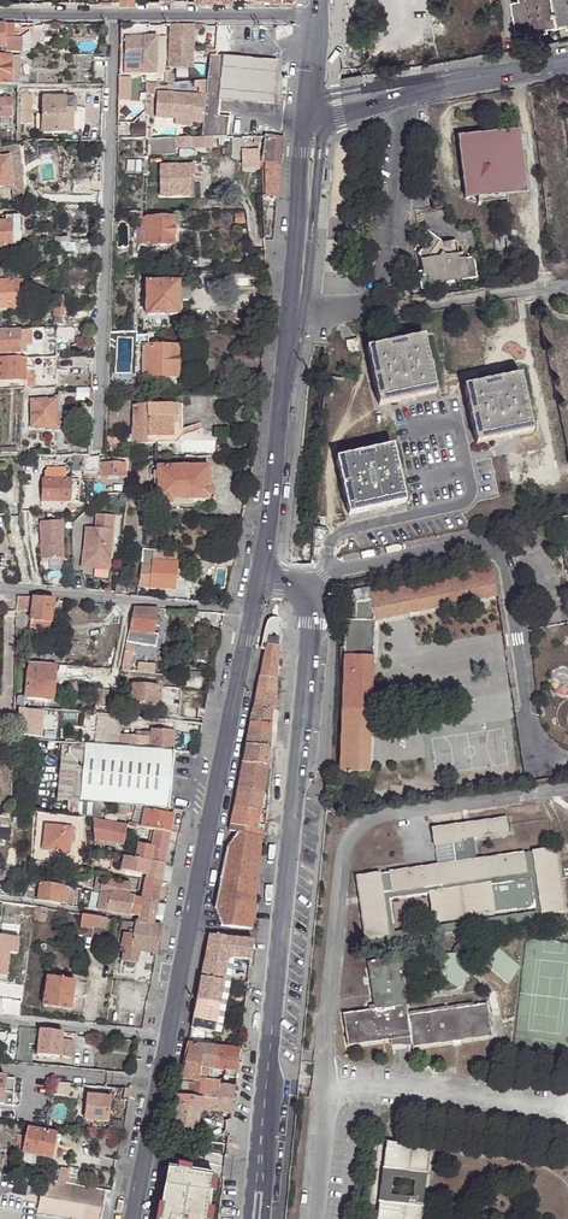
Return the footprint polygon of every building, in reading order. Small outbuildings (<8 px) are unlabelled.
[(557,25),(554,0),(513,0),(518,31),(557,25)] [(557,25),(567,23),(567,0),(554,0),(557,25)] [(0,24),(0,47),(6,48),(6,40),(14,39),(15,24),(6,24),(0,24)] [(182,25),(171,25),(169,67),(192,68),(194,24),(182,25)] [(142,64),(143,69),(143,74),(156,74),(156,37),(142,36),(142,38),(125,38),(125,63),(135,63),(142,64)] [(6,40),(6,48),(6,54),(14,54),(14,39),(6,40)] [(93,55),(77,54),(77,66),(92,66),(93,55)] [(199,137),(212,137),(225,137),(226,119),(216,117),(218,101),(223,57),(215,56),(208,55),(205,84),(204,96),(201,123),(199,137)] [(11,84),(11,58),(0,57),(0,84),(11,84)] [(223,57),(218,101),(272,106),(277,61),(223,57)] [(76,84),(92,84),(92,75),(76,75),(76,84)] [(191,122),(201,123),(204,96),(158,91),(155,116),(174,118),(191,120),(191,122)] [(20,94),(20,113),(31,112),(31,95),(20,94)] [(65,110),(65,98),(42,97),(42,133),(71,133),(71,120),(72,111),(65,110)] [(10,119),(10,98),(0,98),(0,119),(10,119)] [(76,98),(65,98),(65,110),(72,111),(76,110),(76,98)] [(471,196),(508,191),(519,190),(527,178),(520,127),(459,134),(466,196),(471,196)] [(283,136),(269,134),(266,166),(281,166),(283,136)] [(173,148),(175,148),(212,148),(212,137),(199,137),(174,138),(173,148)] [(174,138),(153,138),(152,156),(174,155),(175,148),(173,148),(174,138)] [(10,158),(19,157),(18,148),(0,149),(0,159),(10,158)] [(73,168),(89,169),(89,156),(73,155),(73,168)] [(10,158),(11,186),(11,195),(22,195),(19,157),(10,158)] [(11,186),(10,158),(0,159),(0,187),(11,186)] [(160,197),(190,195),(189,177),(195,177),(195,165),(161,165),(160,197)] [(267,197),(278,197),(281,166),(266,166),(267,197)] [(72,193),(88,194),(89,179),(72,179),(72,193)] [(508,196),(508,191),(471,196),(472,201),(478,200),(481,200),(508,196)] [(137,244),(148,245),(148,218),(139,218),(137,244)] [(148,218),(148,245),(173,245),(174,218),(148,218)] [(479,275),(476,252),(461,254),(458,235),(443,236),(428,222),(420,231),(427,237),(420,247),(423,268),(419,268),(422,287),(433,286),(432,281),(479,275)] [(5,247),(10,247),(9,223),(0,223),(0,247),(5,247)] [(72,251),(71,238),(53,239),(53,252),(72,251)] [(17,307),(16,280),(0,281),(0,308),(17,307)] [(179,283),(146,282),(146,289),(147,314),(173,314),(174,301),(178,301),(179,287),(179,283)] [(189,287),(179,287),(178,301),(188,301),(189,287)] [(53,297),(53,316),(61,316),(61,298),(53,297)] [(73,328),(55,328),(55,340),(73,340),(73,328)] [(18,353),(17,331),(0,332),(0,353),(18,353)] [(17,331),(18,353),(25,353),(25,347),(30,347),(30,331),(17,331)] [(355,334),(345,337),(348,348),(358,346),(355,334)] [(423,334),(368,347),(381,404),(436,391),(423,334)] [(135,345),(134,376),(143,377),(143,345),(135,345)] [(143,345),(143,377),(177,377),(177,374),(177,349),(177,346),(143,345)] [(177,349),(177,374),(185,374),(186,349),(177,349)] [(23,381),(23,357),(0,358),(0,381),(23,381)] [(522,373),(466,386),(479,442),(535,430),(522,373)] [(53,428),(53,401),(30,400),(30,428),(43,429),(43,430),(51,430),(51,428),(53,428)] [(132,405),(131,438),(144,438),(173,437),(172,426),(172,418),(172,416),(177,415),(178,405),(132,405)] [(89,428),(88,458),(95,458),(97,429),(89,428)] [(213,451),(213,439),(183,439),(183,451),(213,451)] [(393,446),(337,460),(351,517),(407,503),(393,446)] [(101,465),(101,477),(125,477),(124,464),(101,465)] [(211,466),(161,468),(161,500),(197,500),(211,499),(211,497),(214,494),(214,489),(211,485),(211,466)] [(70,479),(41,479),(40,501),(70,501),(70,479)] [(78,479),(70,479),(70,501),(78,501),(78,479)] [(161,500),(157,501),(157,506),(161,506),(167,509),(174,509),(182,506),(197,506),(197,504),(197,500),(161,500)] [(92,527),(83,526),(79,569),(108,571),(113,516),(94,514),(92,527)] [(61,521),(40,521),(41,558),(62,557),(61,521)] [(143,548),(159,550),(161,550),(161,543),(143,542),(143,548)] [(143,548),(141,557),(158,558),(159,550),(143,548)] [(152,572),(150,587),(175,588),(178,563),(153,560),(153,562),(152,572)] [(141,561),(140,571),(152,572),(153,562),(141,561)] [(374,619),(374,620),(500,594),(493,565),(368,591),(370,597),(374,619)] [(140,571),(138,586),(150,587),(152,572),(140,571)] [(116,594),(128,595),(130,579),(117,579),(116,594)] [(342,618),(346,618),(353,618),(354,600),(370,597),(368,591),(367,586),(344,591),(342,618)] [(34,596),(18,594),(18,604),(24,605),(32,606),(34,596)] [(54,598),(34,596),(32,606),(31,620),(41,621),(42,614),(52,615),(54,598)] [(158,608),(134,606),(129,631),(144,632),(142,640),(142,645),(157,646),(159,634),(153,633),(154,626),(159,626),(161,619),(156,618),(158,608)] [(200,612),(195,612),(194,622),(214,624),(216,613),(200,612)] [(42,614),(41,621),(40,625),(50,626),(52,615),(42,614)] [(353,618),(346,618),(338,769),(367,771),(374,620),(374,619),(353,618)] [(270,623),(259,675),(276,678),(279,635),(278,622),(277,621),(274,620),(270,621),(270,623)] [(144,632),(129,631),(128,637),(135,639),(142,640),(144,632)] [(128,637),(121,670),(128,671),(135,639),(128,637)] [(154,673),(154,664),(136,663),(136,673),(154,673)] [(28,668),(26,695),(52,698),(55,667),(29,664),(28,668)] [(259,675),(252,707),(272,709),(274,709),(276,678),(259,675)] [(157,687),(131,684),(129,705),(159,708),(160,698),(156,698),(157,693),(157,687)] [(119,692),(99,688),(95,704),(116,708),(119,692)] [(16,694),(16,705),(25,705),(26,695),(22,694),(16,694)] [(19,707),(16,733),(38,735),(40,709),(19,707)] [(252,707),(250,721),(270,724),(272,709),(252,707)] [(97,713),(85,712),(84,724),(96,725),(97,713)] [(97,713),(96,725),(94,742),(118,745),(122,716),(97,713)] [(150,728),(152,719),(122,716),(118,745),(148,748),(150,728)] [(174,731),(175,721),(152,719),(150,728),(174,731)] [(250,721),(248,732),(269,737),(270,724),(250,721)] [(172,751),(174,731),(150,728),(148,748),(172,751)] [(248,732),(246,744),(269,746),(269,737),(248,732)] [(86,742),(63,739),(56,799),(69,800),(76,801),(79,802),(86,742)] [(94,742),(86,742),(79,802),(76,801),(75,808),(68,807),(67,815),(84,817),(92,818),(95,802),(102,802),(168,811),(174,751),(172,751),(148,748),(118,745),(94,742)] [(246,744),(242,761),(267,764),(269,746),(246,744)] [(242,761),(238,785),(264,791),(267,764),(242,761)] [(234,805),(263,810),(264,791),(238,785),(234,805)] [(99,820),(102,802),(95,802),(92,818),(93,819),(99,820)] [(230,823),(261,830),(263,810),(234,805),(230,823)] [(154,830),(169,833),(173,814),(145,809),(143,818),(141,828),(154,830)] [(141,828),(143,818),(131,816),(129,823),(133,824),(132,828),(134,829),(135,827),(141,828)] [(428,886),(429,893),(433,920),(458,916),(468,915),(494,911),(489,878),(533,871),(538,905),(539,911),(541,911),(562,908),(554,848),(473,859),(470,837),(504,831),(503,817),(431,828),(433,846),(451,843),(454,862),(356,877),(365,937),(387,933),(386,924),(386,921),(383,893),(428,886)] [(125,826),(99,820),(93,819),(93,833),(107,835),(107,843),(122,846),(124,840),(127,827),(125,826)] [(46,824),(42,849),(70,853),(73,828),(46,824)] [(0,827),(0,839),(10,840),(12,828),(0,827)] [(130,841),(134,829),(132,828),(127,827),(124,840),(130,841)] [(251,928),(260,835),(229,829),(229,831),(236,832),(226,846),(214,908),(220,925),(251,928)] [(163,864),(169,833),(154,830),(151,848),(138,846),(135,859),(163,864)] [(107,835),(93,833),(93,839),(107,843),(107,835)] [(160,882),(163,864),(135,859),(125,857),(123,871),(145,875),(145,880),(160,882)] [(86,869),(55,864),(54,872),(85,877),(86,869)] [(494,911),(538,905),(533,871),(489,878),(494,911)] [(156,901),(160,882),(145,880),(143,879),(140,899),(141,899),(156,901)] [(99,892),(126,897),(128,884),(101,880),(99,892)] [(39,882),(36,900),(64,904),(67,891),(61,889),(61,886),(39,882)] [(391,898),(429,893),(428,886),(383,893),(386,921),(393,919),(391,898)] [(130,913),(133,898),(126,897),(99,892),(97,903),(103,904),(106,904),(106,911),(130,915),(130,913)] [(140,899),(135,898),(133,898),(130,913),(138,914),(141,899),(140,899)] [(153,918),(156,901),(141,899),(138,914),(138,916),(153,918)] [(33,905),(31,917),(43,919),(45,907),(33,905)] [(542,920),(541,911),(539,911),(469,921),(471,929),(542,920)] [(103,927),(106,916),(81,912),(79,925),(91,927),(92,926),(103,927)] [(468,915),(458,916),(459,922),(460,931),(461,939),(472,938),(471,929),(469,921),(468,915)] [(133,921),(122,919),(120,928),(127,929),(132,930),(133,921)] [(137,921),(133,921),(132,930),(130,935),(130,946),(124,947),(123,952),(122,962),(134,963),(137,949),(156,953),(161,925),(152,924),(137,921)] [(459,922),(387,933),(388,941),(460,931),(459,922)] [(200,976),(190,1026),(214,1030),(223,979),(228,955),(251,958),(253,939),(209,933),(200,976)] [(130,946),(130,935),(126,934),(122,934),(119,951),(123,952),(124,947),(130,946)] [(472,938),(461,939),(460,940),(458,943),(454,948),(452,956),(455,956),(455,958),(455,959),(455,960),(455,961),(456,962),(456,963),(456,964),(457,965),(458,966),(459,967),(459,968),(460,969),(461,970),(462,971),(463,971),(464,972),(465,972),(467,966),(465,965),(463,962),(461,960),(461,956),(463,950),(466,947),(475,945),(481,947),(487,949),(492,954),(497,949),(493,945),(485,941),(479,939),(472,938)] [(153,966),(156,953),(137,949),(134,963),(153,966)] [(497,949),(492,954),(486,961),(508,979),(517,966),(497,949)] [(409,1034),(410,1042),(410,1045),(491,1035),(486,1003),(407,1014),(399,955),(366,960),(372,1007),(341,1011),(346,1042),(389,1037),(409,1034)] [(452,956),(439,956),(439,959),(439,963),(441,968),(446,978),(451,983),(457,986),(459,987),(465,972),(464,972),(463,971),(462,971),(461,970),(460,969),(459,968),(459,967),(458,966),(457,965),(456,964),(456,963),(456,962),(455,961),(455,960),(455,959),(455,958),(455,956),(452,956)] [(132,974),(134,963),(122,962),(120,973),(132,974)] [(44,991),(43,996),(42,1006),(70,1010),(74,981),(46,976),(44,991)] [(26,1027),(17,1027),(15,1046),(24,1048),(26,1027)] [(61,1032),(29,1028),(28,1034),(30,1038),(37,1039),(36,1054),(58,1057),(58,1056),(60,1039),(61,1032)] [(390,1041),(410,1042),(409,1034),(389,1037),(390,1041)] [(72,1041),(60,1039),(58,1056),(70,1057),(72,1041)] [(187,1042),(181,1077),(195,1079),(199,1080),(199,1078),(201,1066),(206,1067),(213,1067),(216,1046),(187,1042)] [(213,1067),(236,1070),(238,1049),(216,1046),(213,1067)] [(32,1053),(15,1051),(13,1060),(32,1063),(32,1053)] [(195,1079),(195,1083),(213,1084),(213,1079),(205,1078),(206,1067),(201,1066),(199,1078),(199,1080),(195,1079)] [(53,1082),(52,1095),(68,1096),(69,1083),(53,1082)] [(190,1082),(189,1095),(202,1097),(211,1098),(213,1084),(195,1083),(190,1082)] [(213,1084),(211,1098),(216,1099),(219,1085),(213,1084)] [(8,1086),(0,1085),(0,1112),(5,1112),(8,1086)] [(216,1099),(215,1109),(231,1111),(233,1087),(219,1085),(216,1099)] [(128,1089),(122,1088),(120,1098),(127,1099),(128,1089)] [(108,1096),(84,1094),(81,1119),(105,1122),(108,1096)] [(171,1126),(189,1129),(195,1130),(200,1107),(202,1097),(189,1095),(177,1094),(171,1126)] [(202,1097),(200,1107),(215,1109),(216,1099),(211,1098),(202,1097)] [(169,1135),(187,1138),(189,1129),(171,1126),(169,1135)] [(59,1139),(29,1133),(25,1157),(54,1163),(59,1139)] [(385,1141),(382,1167),(425,1172),(428,1146),(385,1141)] [(169,1156),(160,1203),(161,1203),(161,1206),(165,1207),(162,1218),(205,1218),(211,1173),(199,1171),(201,1162),(169,1156)] [(64,1181),(74,1184),(77,1168),(67,1167),(64,1181)] [(425,1172),(382,1167),(381,1167),(377,1199),(378,1199),(421,1205),(422,1205),(426,1172),(425,1172)] [(104,1190),(74,1184),(64,1181),(42,1177),(39,1192),(31,1191),(29,1198),(37,1199),(33,1218),(98,1218),(104,1190)] [(421,1205),(378,1199),(376,1218),(419,1218),(421,1205)]
